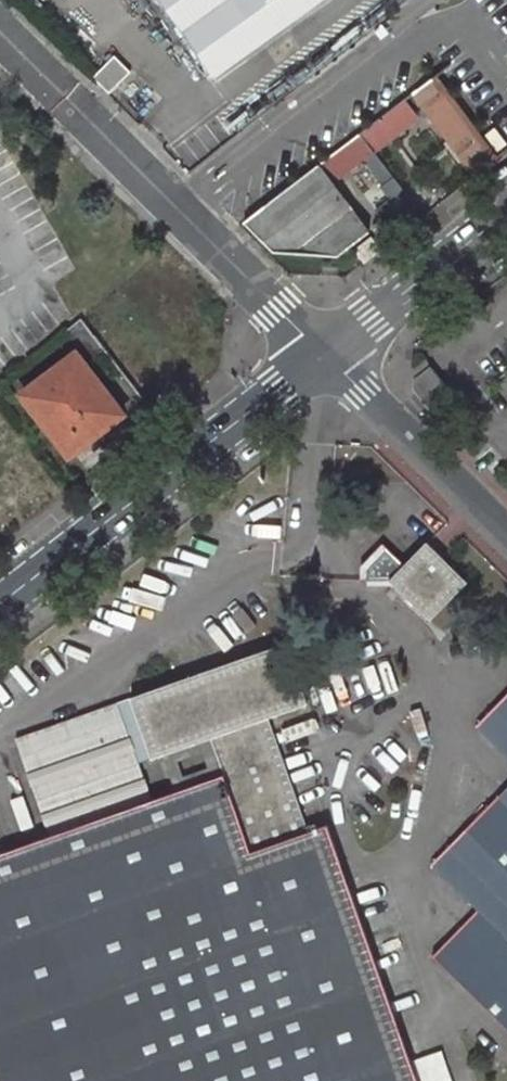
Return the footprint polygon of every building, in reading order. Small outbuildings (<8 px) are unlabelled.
[(216,76),(322,0),(161,0),(216,76)] [(130,71),(113,55),(92,76),(108,93),(130,71)] [(495,159),(431,77),(411,92),(475,176),(495,159)] [(386,115),(397,129),(414,116),(404,102),(386,115)] [(386,115),(314,168),(325,182),(353,161),(380,196),(394,186),(367,151),(397,129),(386,115)] [(505,144),(492,128),(483,136),(495,152),(505,144)] [(504,166),(490,176),(495,183),(506,174),(506,169),(504,166)] [(337,263),(367,240),(325,182),(314,168),(254,210),(242,223),(274,255),(337,263)] [(423,224),(402,197),(374,217),(396,245),(423,224)] [(494,264),(499,271),(506,264),(506,254),(494,264)] [(96,346),(76,320),(64,329),(85,356),(96,346)] [(24,395),(72,456),(102,433),(95,424),(118,407),(78,355),(24,395)] [(415,389),(428,406),(447,391),(429,368),(415,379),(415,389)] [(466,581),(426,542),(389,580),(429,619),(466,581)] [(0,851),(0,1080),(404,1080),(315,827),(295,834),(255,718),(311,699),(290,637),(134,690),(155,751),(215,731),(229,771),(156,796),(152,784),(49,819),(54,832),(0,851)] [(474,728),(506,757),(506,695),(474,728)] [(20,735),(33,771),(135,735),(122,699),(20,735)] [(33,771),(36,781),(138,745),(135,735),(33,771)] [(138,745),(36,781),(47,811),(149,776),(138,745)] [(47,811),(49,819),(152,784),(149,776),(47,811)] [(434,867),(479,916),(434,958),(506,1031),(506,791),(434,867)] [(441,1052),(421,1057),(428,1080),(448,1080),(441,1052)]
